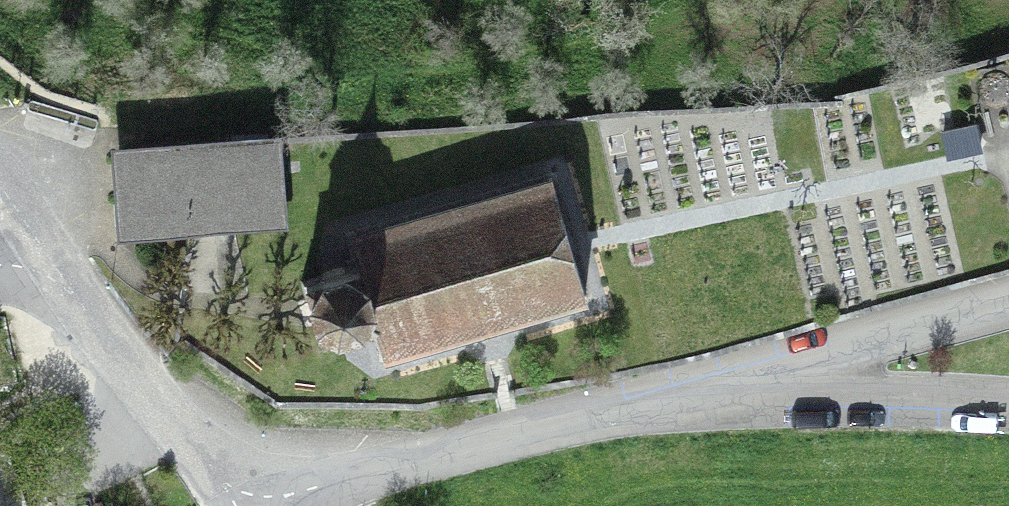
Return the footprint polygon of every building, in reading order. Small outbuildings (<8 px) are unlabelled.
[(277,138),(126,149),(131,224),(283,213),(277,138)] [(320,274),(299,281),(305,301),(311,299),(318,325),(313,326),(319,347),(339,341),(338,336),(363,329),(365,334),(378,330),(385,355),(585,297),(551,180),(352,238),(359,263),(346,267),(347,272),(322,280),(320,274)]
